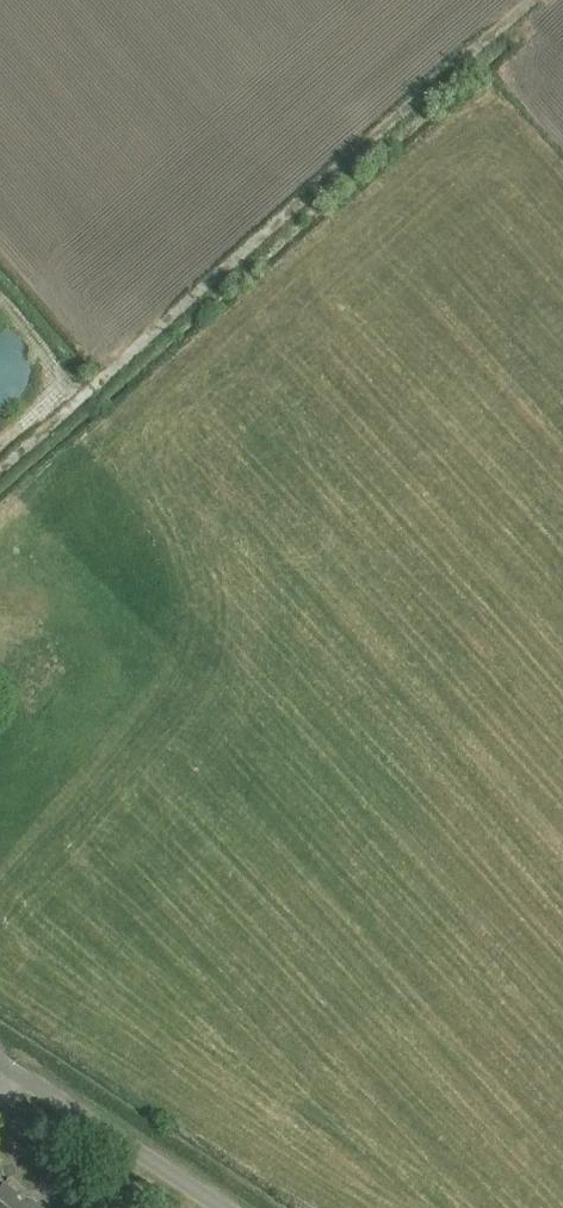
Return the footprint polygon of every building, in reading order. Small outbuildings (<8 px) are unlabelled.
[(12,408),(23,395),(30,378),(29,361),(23,345),(11,332),(0,327),(0,414),(12,408)] [(31,1202),(28,1206),(3,1185),(0,1188),(0,1207),(39,1207),(31,1202)]
